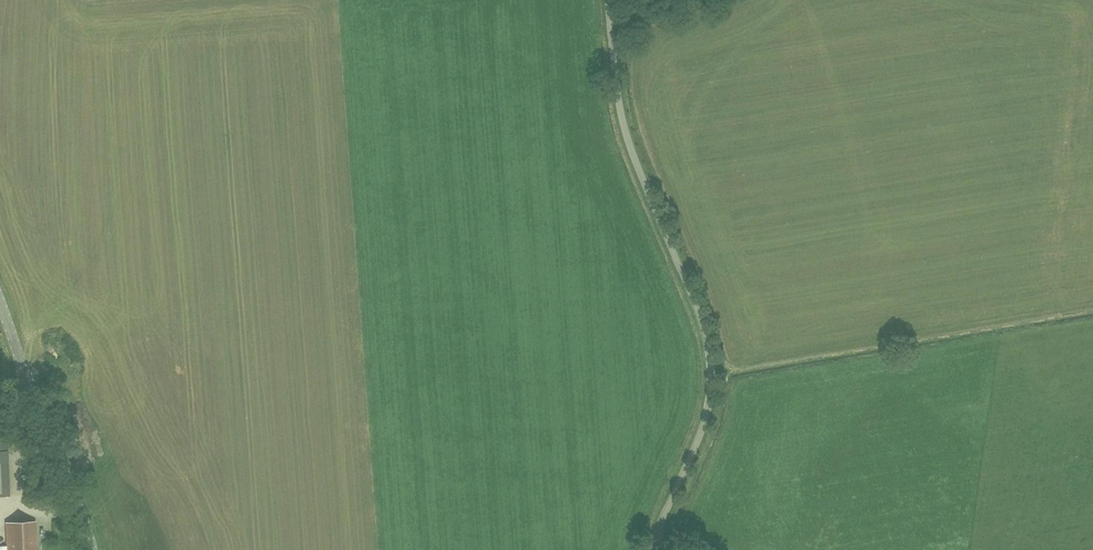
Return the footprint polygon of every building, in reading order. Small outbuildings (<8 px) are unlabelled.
[(9,496),(6,434),(0,434),(0,496),(9,496)] [(6,523),(7,549),(36,549),(35,522),(6,523)]
